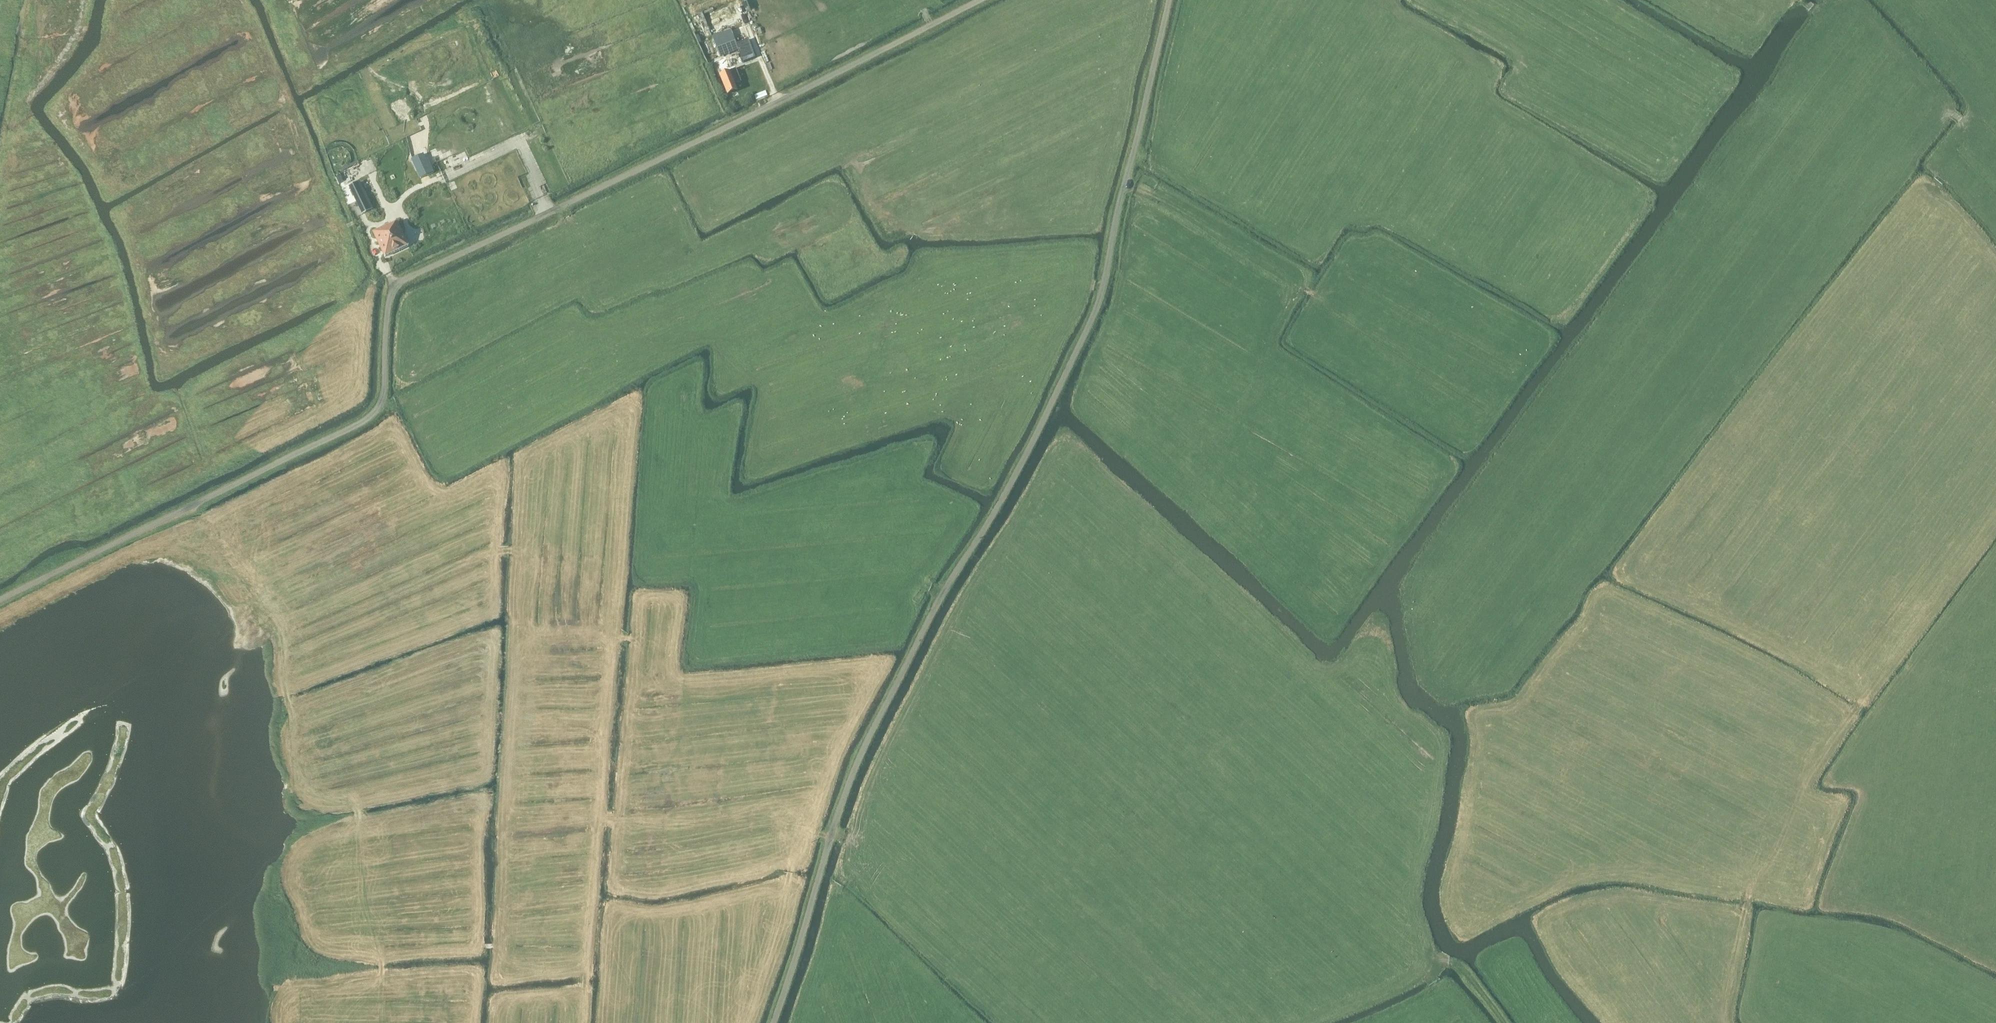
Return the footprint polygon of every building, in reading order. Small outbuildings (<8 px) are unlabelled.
[(738,51),(735,45),(730,31),(712,38),(720,58),(738,51)] [(735,45),(738,51),(742,63),(754,59),(747,40),(735,45)] [(724,59),(713,63),(718,76),(719,76),(727,95),(737,91),(735,85),(741,82),(736,69),(729,72),(724,59)] [(425,160),(423,154),(411,160),(420,179),(432,173),(425,160)] [(339,174),(333,177),(336,184),(342,181),(339,174)] [(360,183),(350,187),(362,213),(372,208),(360,183)] [(389,224),(373,232),(385,257),(407,246),(396,222),(389,225),(389,224)]
